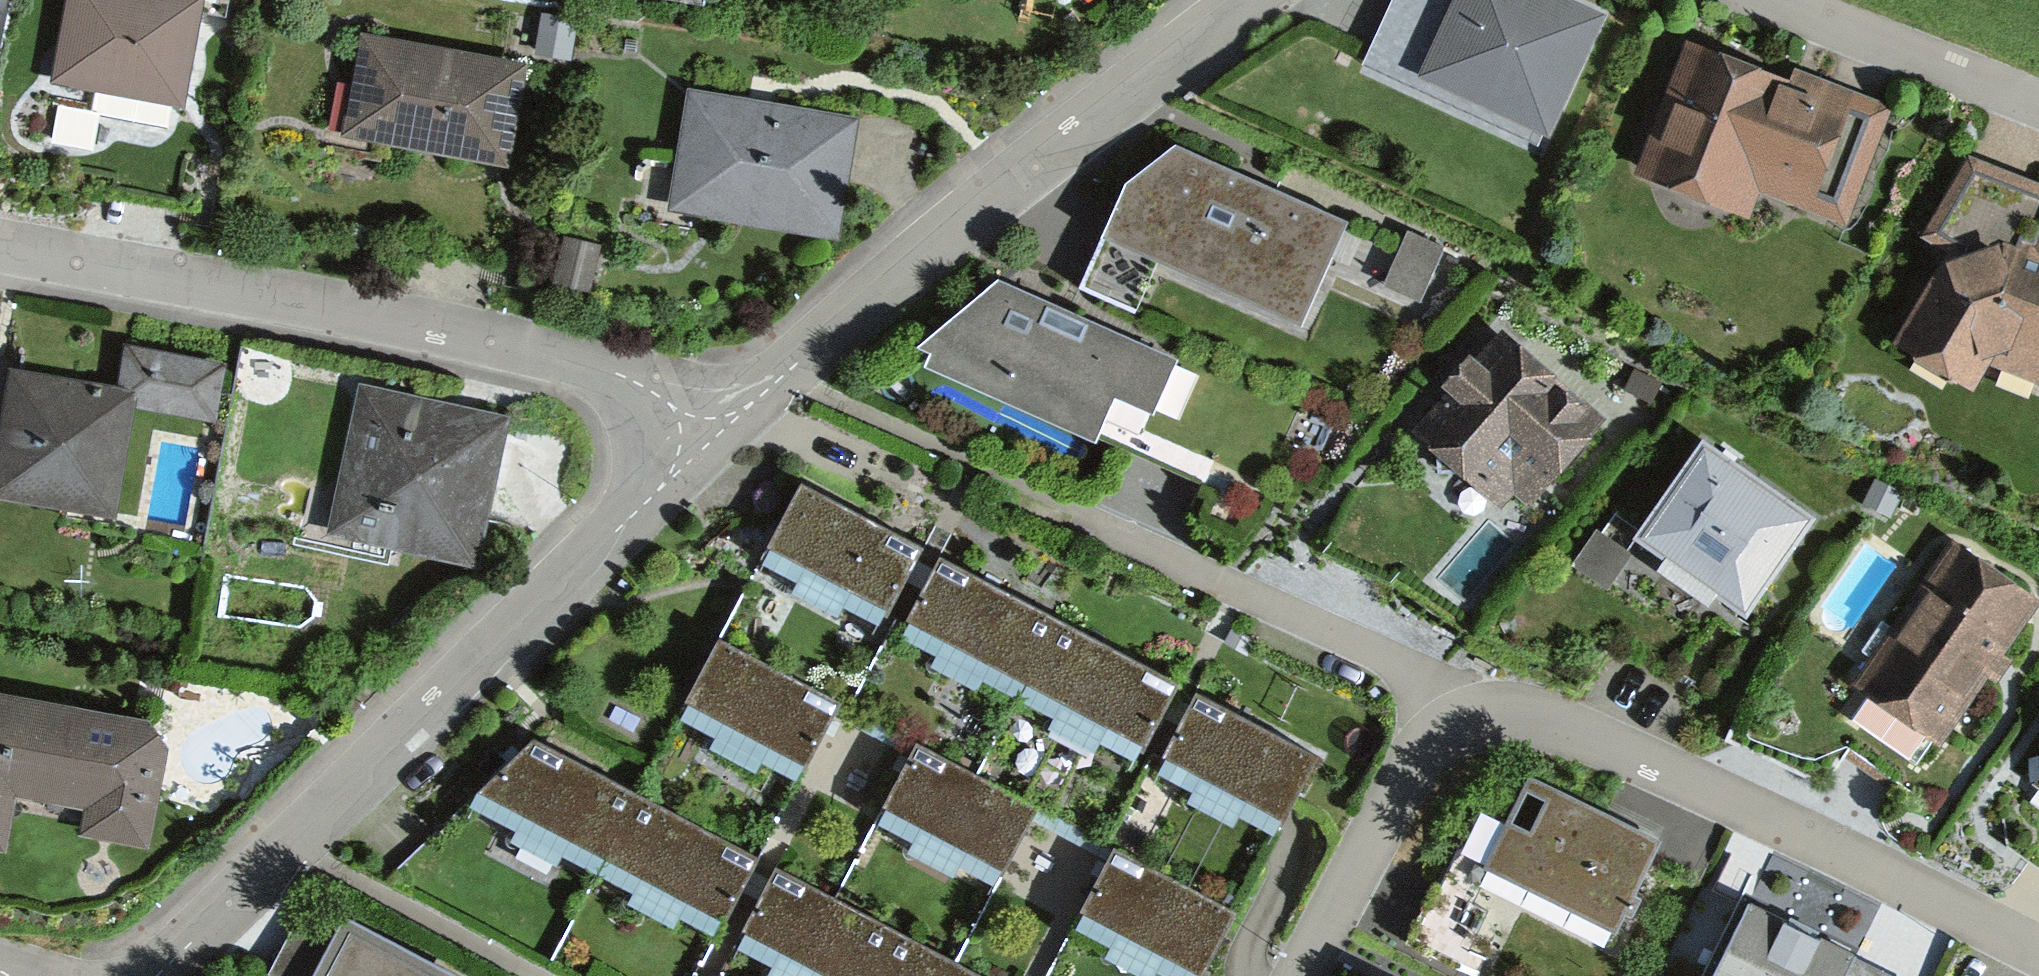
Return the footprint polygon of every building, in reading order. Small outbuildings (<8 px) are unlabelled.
[(182,115),(188,87),(204,1),(196,0),(64,0),(47,90),(182,115)] [(1369,70),(1546,148),(1603,21),(1556,0),(1400,0),(1369,70)] [(360,42),(342,143),(505,172),(524,71),(360,42)] [(1788,87),(1686,46),(1632,179),(1747,226),(1759,197),(1847,232),(1896,112),(1795,71),(1788,87)] [(771,111),(689,96),(668,213),(836,242),(857,126),(771,111)] [(1301,332),(1346,229),(1246,185),(1177,155),(1126,192),(1081,295),(1136,319),(1158,270),(1301,332)] [(2038,389),(2038,239),(2035,249),(2021,244),(2016,257),(2006,254),(1997,258),(1955,274),(1964,259),(1939,244),(1976,177),(2038,204),(2038,192),(1972,165),(1923,247),(1948,264),(1893,351),(1973,397),(1987,369),(2038,389)] [(1442,250),(1411,237),(1388,292),(1418,306),(1442,250)] [(1155,421),(1178,365),(998,285),(918,358),(930,364),(924,379),(1097,451),(1110,417),(1115,404),(1155,421)] [(1461,380),(1413,437),(1501,512),(1514,497),(1529,509),(1602,425),(1499,337),(1461,380)] [(125,351),(117,391),(136,395),(132,413),(215,429),(226,371),(125,351)] [(132,413),(136,395),(117,391),(11,373),(2,423),(0,437),(0,507),(114,526),(132,413)] [(325,535),(477,573),(514,427),(434,407),(362,389),(325,535)] [(1811,530),(1704,455),(1638,549),(1745,623),(1811,530)] [(920,561),(800,495),(765,558),(884,625),(913,572),(920,561)] [(1617,552),(1590,533),(1571,562),(1599,580),(1617,552)] [(1953,548),(1855,691),(1940,750),(1988,680),(1996,686),(2009,666),(2002,660),(2038,607),(1953,548)] [(1177,693),(938,567),(931,581),(903,633),(1142,759),(1169,707),(1177,693)] [(686,713),(803,774),(828,725),(837,710),(721,648),(686,713)] [(1312,758),(1199,697),(1188,717),(1163,765),(1276,825),(1312,758)] [(6,856),(17,802),(86,815),(81,839),(148,852),(167,754),(148,732),(0,703),(0,855),(6,856)] [(475,801),(602,869),(635,802),(535,751),(520,764),(475,801)] [(1034,817),(916,752),(907,768),(882,812),(1000,878),(1034,817)] [(1498,857),(1615,917),(1659,831),(1628,816),(1527,764),(1503,810),(1477,796),(1404,936),(1480,975),(1493,949),(1477,941),(1494,909),(1476,899),(1498,857)] [(745,880),(754,862),(635,802),(602,869),(720,928),(745,880)] [(1230,919),(1113,857),(1105,872),(1078,923),(1178,975),(1199,975),(1230,919)] [(799,975),(880,975),(897,942),(779,883),(773,895),(745,949),(799,975)] [(1749,894),(1707,975),(1909,975),(1806,923),(1749,894)] [(386,949),(345,928),(320,975),(437,975),(386,949)] [(897,942),(880,975),(964,975),(897,942)] [(1376,962),(1369,975),(1404,975),(1376,962)]
